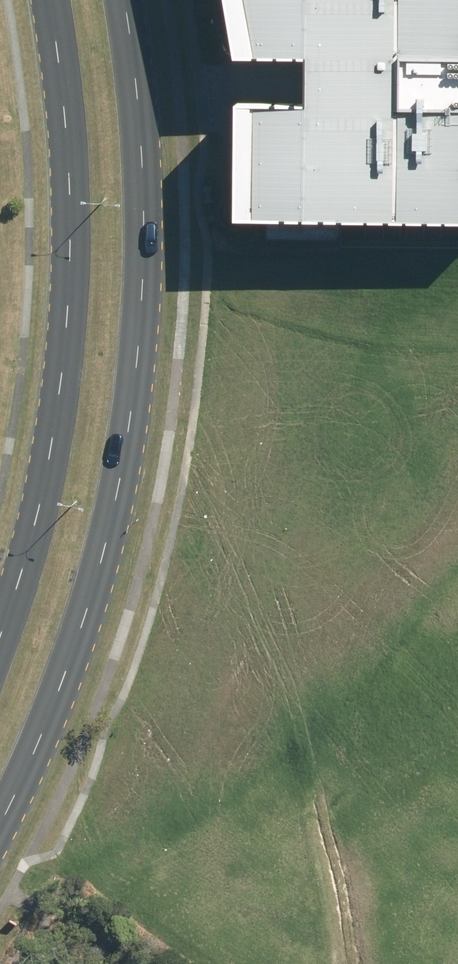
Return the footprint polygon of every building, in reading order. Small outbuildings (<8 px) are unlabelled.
[(208,31),(284,32),(284,51),(213,50),(212,203),(457,204),(457,0),(208,0),(208,31)]
